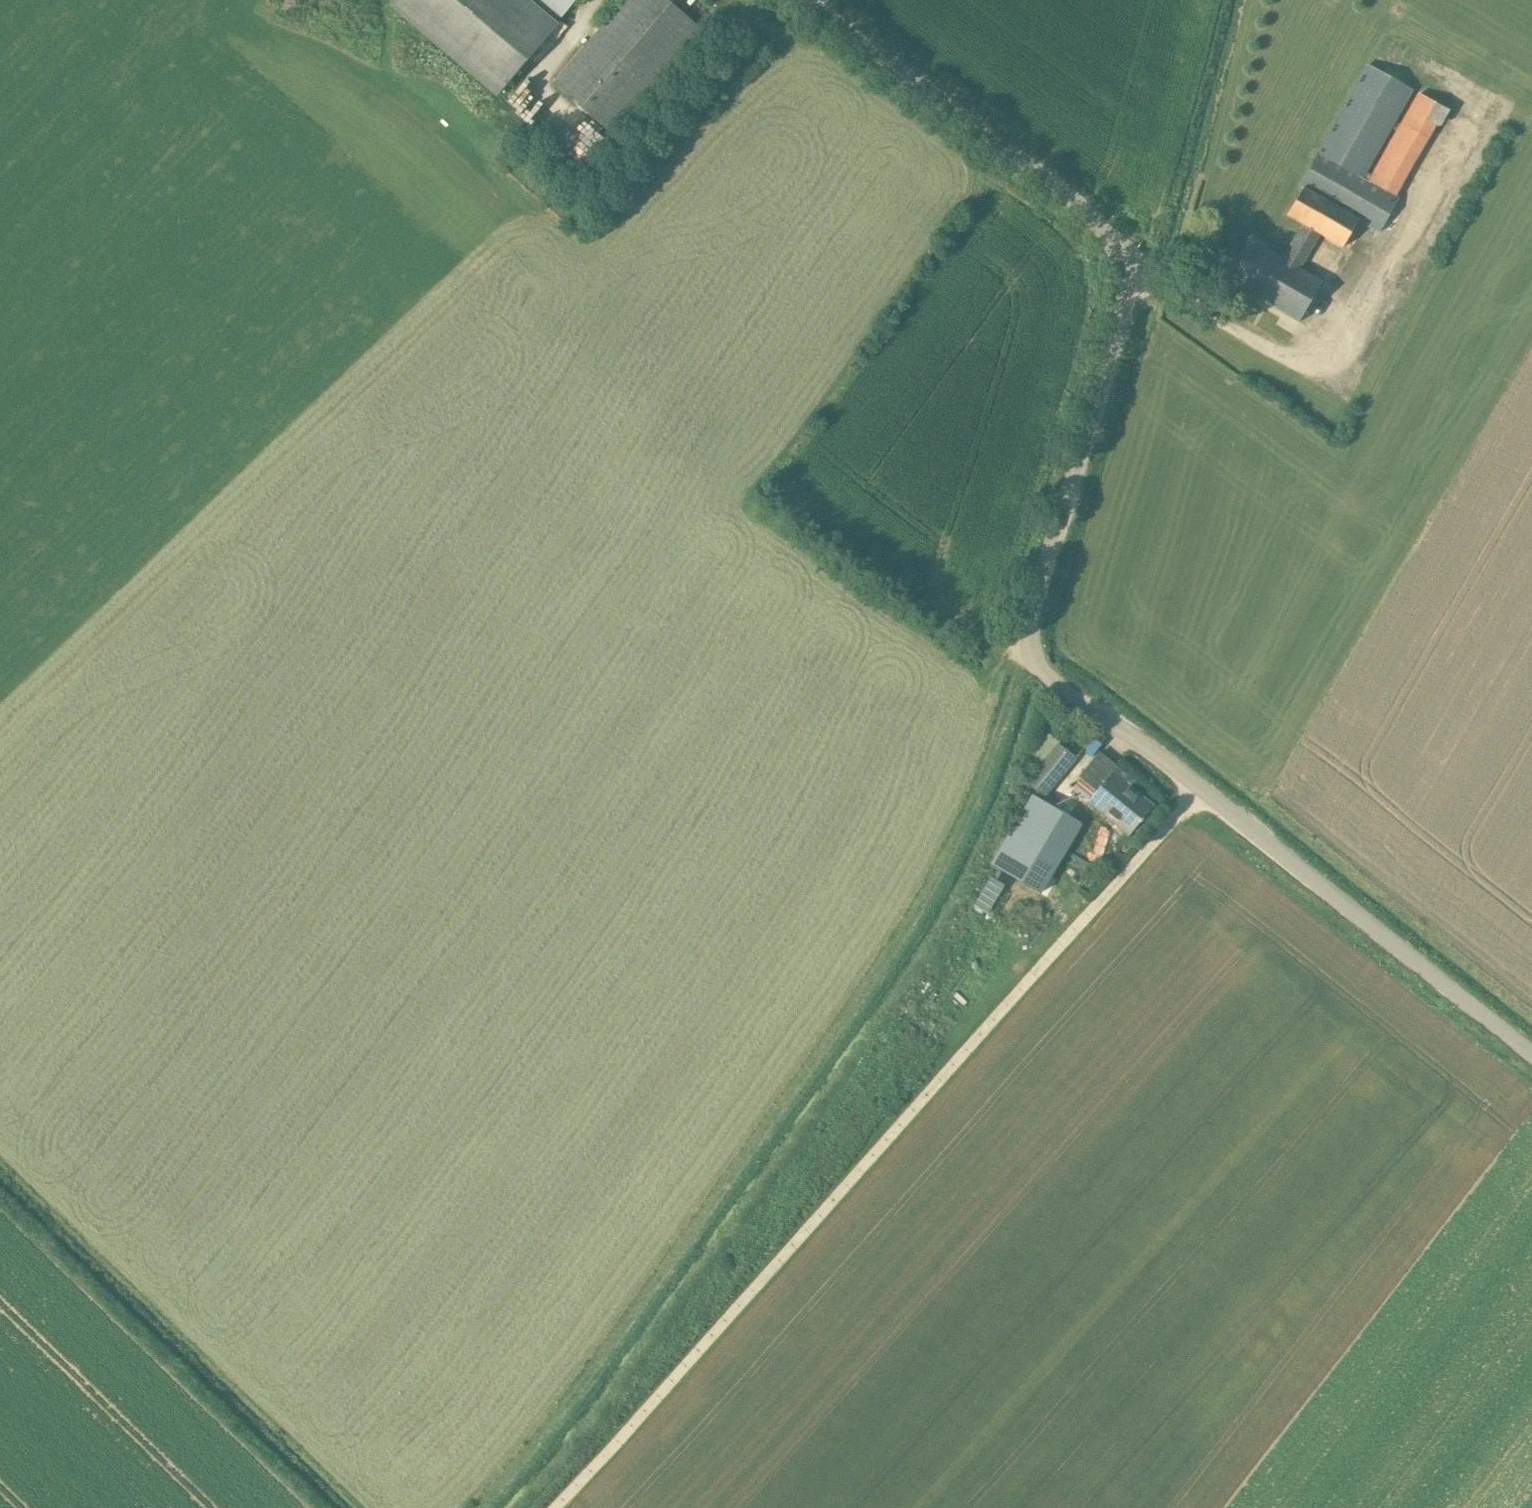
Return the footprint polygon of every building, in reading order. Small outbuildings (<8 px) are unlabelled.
[(390,5),(496,95),(577,0),(394,0),(390,5)] [(624,1),(554,84),(611,132),(700,28),(668,0),(625,0),(624,1)] [(1302,224),(1282,258),(1254,241),(1231,282),(1301,322),(1324,282),(1301,268),(1321,234),(1342,247),(1358,221),(1380,233),(1400,196),(1437,127),(1441,128),(1450,110),(1419,92),(1368,180),(1365,178),(1414,90),(1367,65),(1301,184),(1304,185),(1287,214),(1302,224)] [(585,126),(578,141),(594,148),(600,133),(585,126)] [(1050,734),(1026,762),(1037,770),(1027,783),(1046,799),(1077,760),(1064,749),(1066,747),(1050,734)] [(1115,774),(1119,769),(1100,753),(1081,776),(1098,791),(1090,801),(1129,834),(1153,806),(1115,774)]
